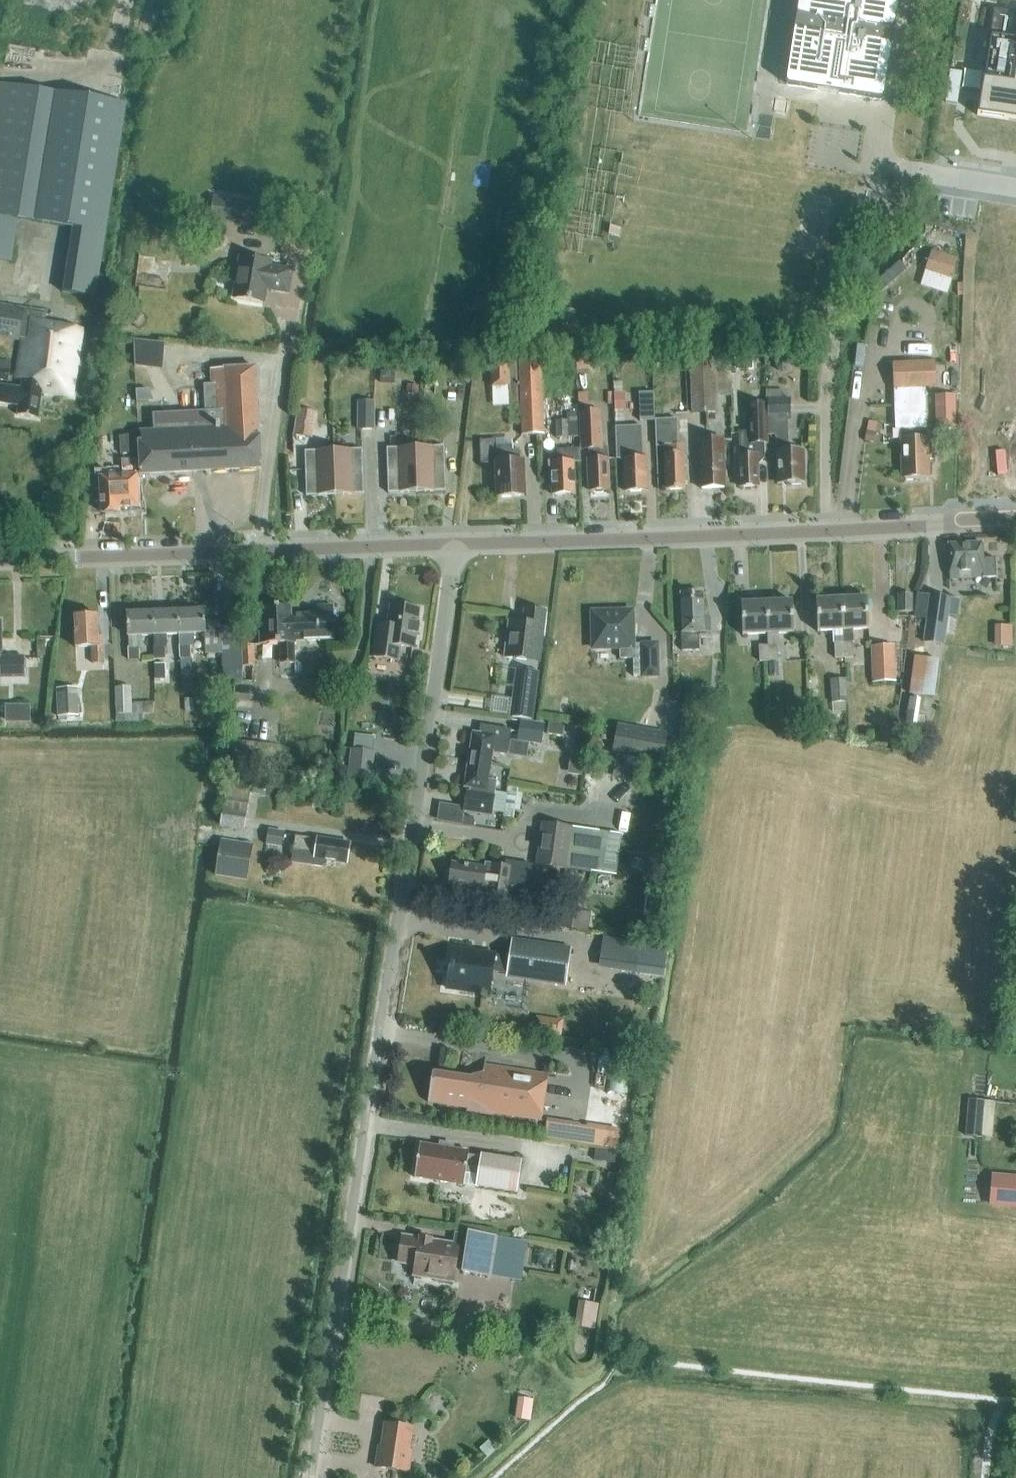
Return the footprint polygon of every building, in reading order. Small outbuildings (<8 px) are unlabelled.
[(786,81),(786,83),(787,84),(788,85),(790,86),(879,100),(880,100),(882,99),(883,97),(884,96),(899,0),(799,0),(786,81)] [(994,10),(977,115),(1008,120),(1009,116),(1015,117),(1015,13),(994,10)] [(958,97),(962,72),(950,70),(945,102),(957,104),(958,97)] [(0,83),(0,84),(0,259),(14,261),(21,219),(73,227),(62,292),(95,297),(125,103),(0,83)] [(258,227),(261,203),(214,195),(211,219),(258,227)] [(167,292),(174,242),(143,237),(135,287),(167,292)] [(933,250),(921,286),(948,295),(959,259),(933,250)] [(268,290),(290,294),(294,268),(272,265),(272,261),(239,256),(232,298),(265,304),(268,290)] [(907,270),(900,262),(874,284),(882,292),(907,270)] [(576,311),(564,308),(560,323),(572,327),(576,311)] [(81,329),(41,323),(42,316),(0,309),(0,335),(22,339),(15,389),(0,386),(0,404),(18,406),(17,415),(39,419),(42,394),(71,398),(81,329)] [(136,309),(127,318),(138,329),(147,320),(136,309)] [(134,366),(163,369),(166,342),(132,340),(134,366)] [(753,373),(752,351),(735,352),(736,374),(753,373)] [(611,355),(576,356),(577,369),(612,368),(611,355)] [(690,358),(693,413),(716,412),(716,396),(723,395),(721,357),(690,358)] [(775,364),(778,369),(783,371),(788,368),(789,363),(787,359),(782,357),(777,359),(775,364)] [(664,366),(667,369),(671,369),(674,366),(674,361),(671,358),(666,358),(663,361),(664,366)] [(10,364),(11,361),(0,360),(0,380),(8,381),(10,364)] [(521,436),(542,435),(539,362),(490,364),(491,387),(508,387),(508,406),(519,406),(521,436)] [(928,428),(926,388),(936,388),(935,363),(894,364),(896,430),(900,430),(902,479),(904,479),(907,481),(912,481),(915,478),(930,478),(929,460),(933,460),(933,440),(920,440),(920,429),(928,428)] [(141,476),(261,469),(256,368),(211,370),(212,386),(204,386),(206,413),(154,416),(155,433),(141,434),(142,445),(139,446),(141,476)] [(395,371),(381,371),(381,383),(395,384),(395,371)] [(407,392),(418,392),(418,384),(407,384),(407,392)] [(393,428),(395,407),(395,403),(394,403),(395,394),(392,394),(392,393),(390,393),(390,388),(380,387),(380,393),(379,393),(378,402),(380,402),(379,427),(393,428)] [(154,401),(149,389),(136,390),(137,401),(154,401)] [(624,409),(624,392),(613,393),(614,409),(624,409)] [(640,423),(654,422),(653,394),(638,395),(640,423)] [(955,394),(935,394),(936,427),(956,427),(955,394)] [(358,430),(374,430),(374,401),(358,401),(358,430)] [(787,452),(786,430),(786,417),(789,417),(789,401),(767,403),(767,418),(768,437),(775,437),(776,466),(779,466),(780,485),(803,484),(802,466),(806,466),(805,454),(802,455),(802,452),(787,452)] [(764,458),(763,445),(767,445),(766,405),(751,405),(748,432),(738,432),(739,456),(738,456),(739,487),(758,487),(757,466),(764,458)] [(312,438),(316,412),(299,409),(295,435),(312,438)] [(578,437),(578,414),(567,415),(567,421),(555,421),(556,438),(568,438),(568,437),(578,437)] [(600,461),(599,429),(599,414),(578,414),(578,437),(580,437),(581,450),(579,450),(579,451),(588,450),(588,460),(589,491),(594,491),(595,493),(601,493),(603,491),(607,491),(606,473),(608,470),(608,460),(600,461)] [(685,490),(683,445),(678,445),(677,420),(655,421),(656,447),(665,447),(665,455),(666,491),(685,490)] [(646,458),(641,458),(640,427),(615,428),(616,459),(622,459),(623,478),(625,478),(626,493),(645,492),(645,476),(647,476),(646,458)] [(867,429),(865,439),(873,441),(875,430),(867,429)] [(136,455),(135,445),(134,435),(120,436),(121,456),(136,455)] [(701,489),(724,488),(722,440),(699,440),(701,489)] [(497,497),(523,497),(522,462),(520,462),(520,450),(511,450),(511,448),(496,448),(495,441),(479,441),(480,465),(496,465),(497,497)] [(445,492),(443,447),(414,448),(416,493),(445,492)] [(416,493),(414,448),(386,449),(387,494),(416,493)] [(361,450),(332,451),(334,496),(363,495),(361,450)] [(574,495),(572,463),(579,463),(579,451),(579,450),(555,450),(556,463),(547,463),(548,481),(551,481),(551,496),(574,495)] [(334,496),(332,451),(304,452),(305,497),(334,496)] [(119,511),(138,510),(135,461),(122,462),(123,478),(99,479),(101,515),(119,514),(119,511)] [(996,578),(995,558),(983,559),(982,544),(948,545),(949,579),(996,578)] [(703,618),(702,593),(680,594),(681,632),(680,632),(681,649),(698,649),(697,632),(710,631),(709,618),(703,618)] [(897,611),(909,610),(908,595),(896,595),(897,611)] [(946,645),(949,616),(958,617),(960,599),(918,595),(915,616),(926,618),(924,643),(946,645)] [(865,598),(840,599),(842,659),(852,659),(850,631),(866,630),(865,598)] [(840,599),(816,600),(817,632),(830,632),(830,639),(833,639),(834,659),(842,659),(840,599)] [(791,601),(766,602),(767,634),(767,645),(768,645),(768,661),(776,661),(775,645),(779,645),(778,634),(792,633),(791,601)] [(294,641),(334,639),(332,602),(318,603),(318,612),(290,613),(289,604),(262,606),(263,623),(259,623),(260,643),(279,642),(280,662),(295,661),(294,641)] [(767,634),(766,602),(741,603),(742,635),(767,634)] [(387,627),(376,625),(372,658),(398,662),(400,647),(413,649),(415,635),(417,635),(418,625),(417,625),(418,611),(390,607),(387,627)] [(539,653),(546,612),(524,609),(522,622),(508,620),(503,656),(525,660),(526,651),(539,653)] [(192,690),(191,659),(190,635),(204,634),(205,654),(224,653),(223,634),(222,620),(204,621),(203,610),(178,611),(179,635),(181,690),(192,690)] [(166,636),(179,635),(178,611),(153,612),(154,637),(153,637),(156,682),(167,681),(164,648),(167,647),(166,636)] [(140,637),(153,637),(154,637),(153,612),(128,613),(129,638),(129,661),(140,661),(140,637)] [(633,647),(632,612),(592,613),(593,649),(619,648),(619,660),(633,659),(633,677),(658,677),(657,644),(641,645),(641,647),(633,647)] [(92,663),(103,663),(102,641),(98,641),(97,615),(74,616),(75,648),(92,648),(92,663)] [(238,644),(236,619),(222,620),(223,634),(224,653),(224,665),(241,664),(241,644),(238,644)] [(1,670),(1,678),(25,677),(24,657),(0,657),(0,653),(2,653),(1,622),(0,622),(0,670),(1,670)] [(995,646),(1013,646),(1013,624),(996,623),(995,646)] [(241,664),(253,664),(253,644),(241,644),(241,664)] [(906,660),(906,644),(896,644),(896,660),(906,660)] [(768,645),(767,645),(758,646),(759,662),(768,661),(768,645)] [(896,682),(895,645),(871,646),(873,683),(896,682)] [(939,660),(914,657),(910,694),(935,697),(939,660)] [(769,677),(778,677),(778,661),(776,661),(768,661),(769,677)] [(531,720),(538,673),(517,670),(511,717),(521,718),(520,720),(537,722),(537,721),(531,720)] [(846,712),(844,679),(832,679),(833,712),(846,712)] [(133,686),(116,687),(117,722),(131,719),(133,686)] [(79,715),(78,688),(57,688),(58,716),(79,715)] [(907,723),(917,724),(921,699),(910,698),(907,723)] [(153,701),(142,701),(142,712),(153,712),(153,701)] [(28,706),(7,706),(7,724),(28,724),(28,706)] [(542,745),(545,722),(537,721),(537,722),(520,720),(517,741),(511,740),(509,755),(527,757),(529,743),(542,745)] [(561,736),(563,724),(548,721),(546,733),(561,736)] [(507,755),(511,730),(480,725),(479,733),(472,732),(468,760),(491,763),(492,753),(507,755)] [(667,736),(617,727),(613,754),(662,763),(667,736)] [(371,780),(375,751),(372,751),(374,736),(355,734),(354,748),(351,748),(347,777),(371,780)] [(275,768),(278,744),(234,738),(230,762),(275,768)] [(569,771),(580,773),(582,760),(571,758),(569,771)] [(491,816),(496,781),(488,780),(491,763),(468,760),(464,787),(470,788),(469,798),(466,798),(463,811),(491,816)] [(266,784),(255,782),(253,793),(264,794),(266,784)] [(250,791),(226,787),(220,825),(244,829),(250,791)] [(513,816),(515,802),(505,800),(503,815),(513,816)] [(474,823),(472,818),(463,816),(462,825),(473,827),(474,823)] [(623,837),(544,823),(534,864),(618,877),(623,837)] [(283,847),(285,831),(269,829),(267,844),(283,847)] [(296,837),(293,849),(291,863),(322,868),(327,864),(327,861),(346,864),(349,843),(318,837),(317,840),(296,837)] [(247,881),(253,844),(221,839),(215,875),(247,881)] [(646,862),(634,857),(633,862),(636,868),(642,870),(646,862)] [(467,866),(452,864),(452,867),(448,866),(446,879),(450,879),(449,882),(465,885),(464,887),(471,888),(469,900),(487,902),(487,901),(508,905),(510,891),(527,893),(531,864),(510,861),(509,867),(485,863),(485,866),(468,864),(467,866)] [(588,931),(591,912),(566,909),(563,928),(588,931)] [(600,970),(636,975),(641,944),(605,938),(600,970)] [(512,940),(509,962),(507,975),(565,984),(570,949),(512,940)] [(488,994),(493,960),(494,955),(453,948),(447,988),(488,994)] [(566,1020),(537,1017),(535,1032),(565,1036),(566,1020)] [(627,1095),(634,1054),(613,1051),(607,1092),(627,1095)] [(456,1069),(457,1060),(448,1059),(446,1067),(456,1069)] [(540,1120),(547,1075),(484,1065),(481,1081),(433,1074),(433,1073),(432,1073),(428,1102),(429,1102),(468,1107),(467,1114),(493,1118),(494,1113),(540,1120)] [(981,1139),(984,1104),(971,1103),(968,1138),(981,1139)] [(544,1138),(577,1143),(580,1124),(580,1123),(547,1118),(544,1138)] [(516,1192),(521,1160),(483,1154),(481,1154),(481,1157),(468,1155),(469,1151),(419,1144),(414,1177),(464,1185),(465,1173),(478,1175),(476,1186),(478,1186),(516,1192)] [(993,1176),(991,1203),(1015,1205),(1015,1178),(993,1176)] [(616,1183),(615,1195),(622,1195),(623,1183),(616,1183)] [(489,1276),(495,1237),(469,1232),(468,1235),(455,1233),(453,1244),(431,1241),(432,1240),(420,1238),(419,1239),(402,1236),(398,1262),(415,1265),(414,1275),(453,1282),(456,1265),(464,1266),(463,1272),(489,1276)] [(529,1241),(495,1237),(489,1276),(522,1281),(529,1241)] [(598,1304),(579,1301),(575,1326),(594,1329),(598,1304)] [(530,1420),(532,1399),(517,1397),(515,1418),(530,1420)] [(413,1428),(384,1424),(384,1428),(386,1428),(383,1451),(378,1451),(375,1467),(409,1472),(411,1456),(406,1455),(410,1432),(412,1432),(413,1428)] [(496,1449),(489,1441),(480,1449),(487,1457),(496,1449)]
